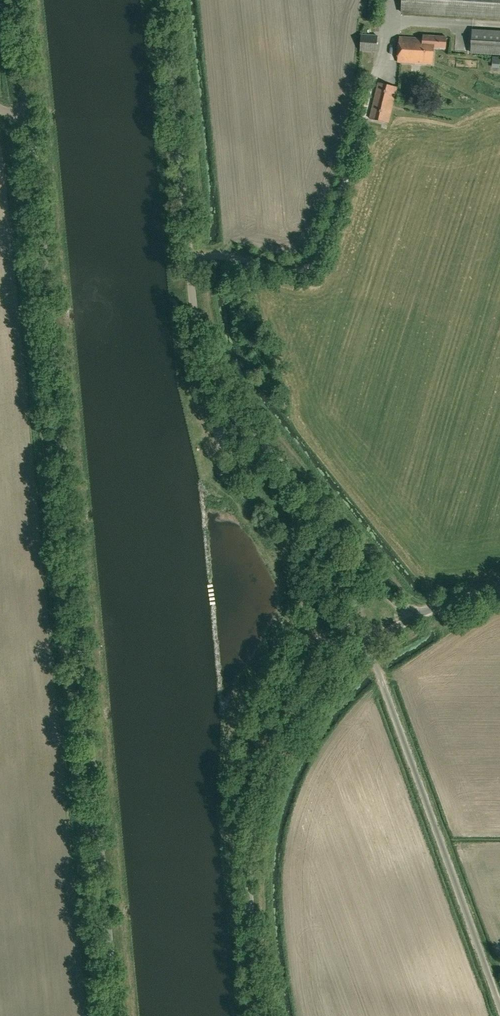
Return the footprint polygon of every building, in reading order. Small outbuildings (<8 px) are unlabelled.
[(401,11),(499,17),(499,0),(402,0),(401,11)] [(472,28),(471,53),(499,54),(499,30),(472,28)] [(361,34),(360,50),(377,51),(377,35),(361,34)] [(399,36),(398,61),(433,64),(434,47),(445,48),(446,36),(422,35),(422,38),(399,36)] [(397,86),(379,81),(370,118),(388,122),(397,86)]
